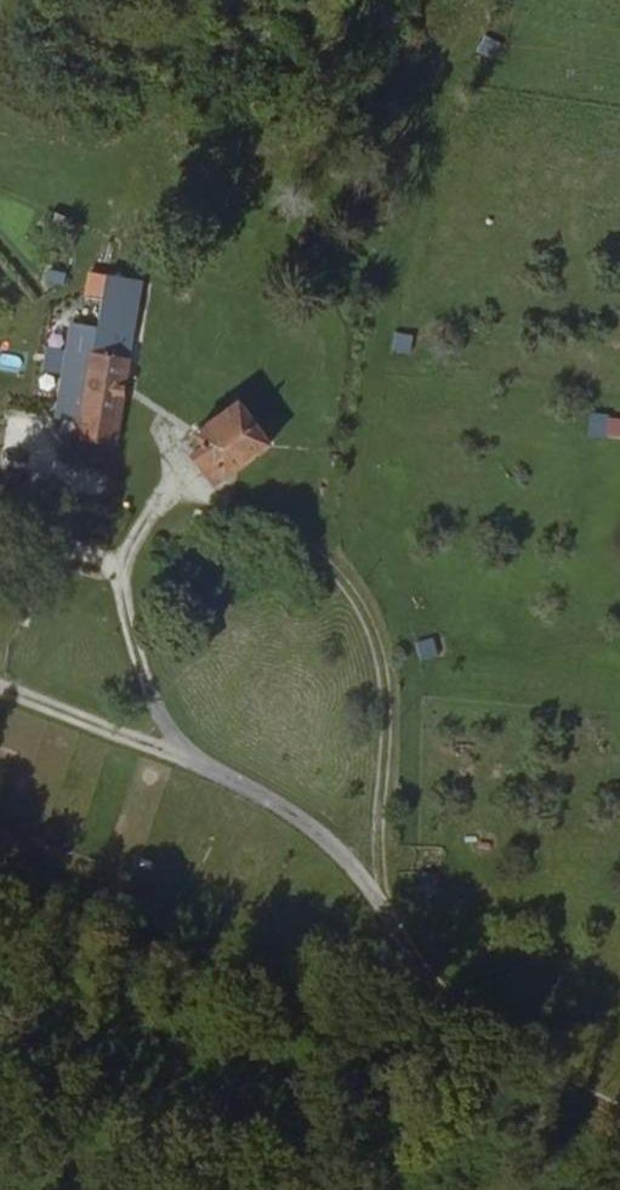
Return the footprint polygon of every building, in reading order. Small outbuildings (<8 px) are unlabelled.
[(142,279),(104,273),(76,437),(114,443),(142,279)] [(237,394),(189,428),(198,441),(187,449),(211,482),(270,440),(237,394)] [(619,441),(619,416),(591,414),(589,439),(619,441)]
